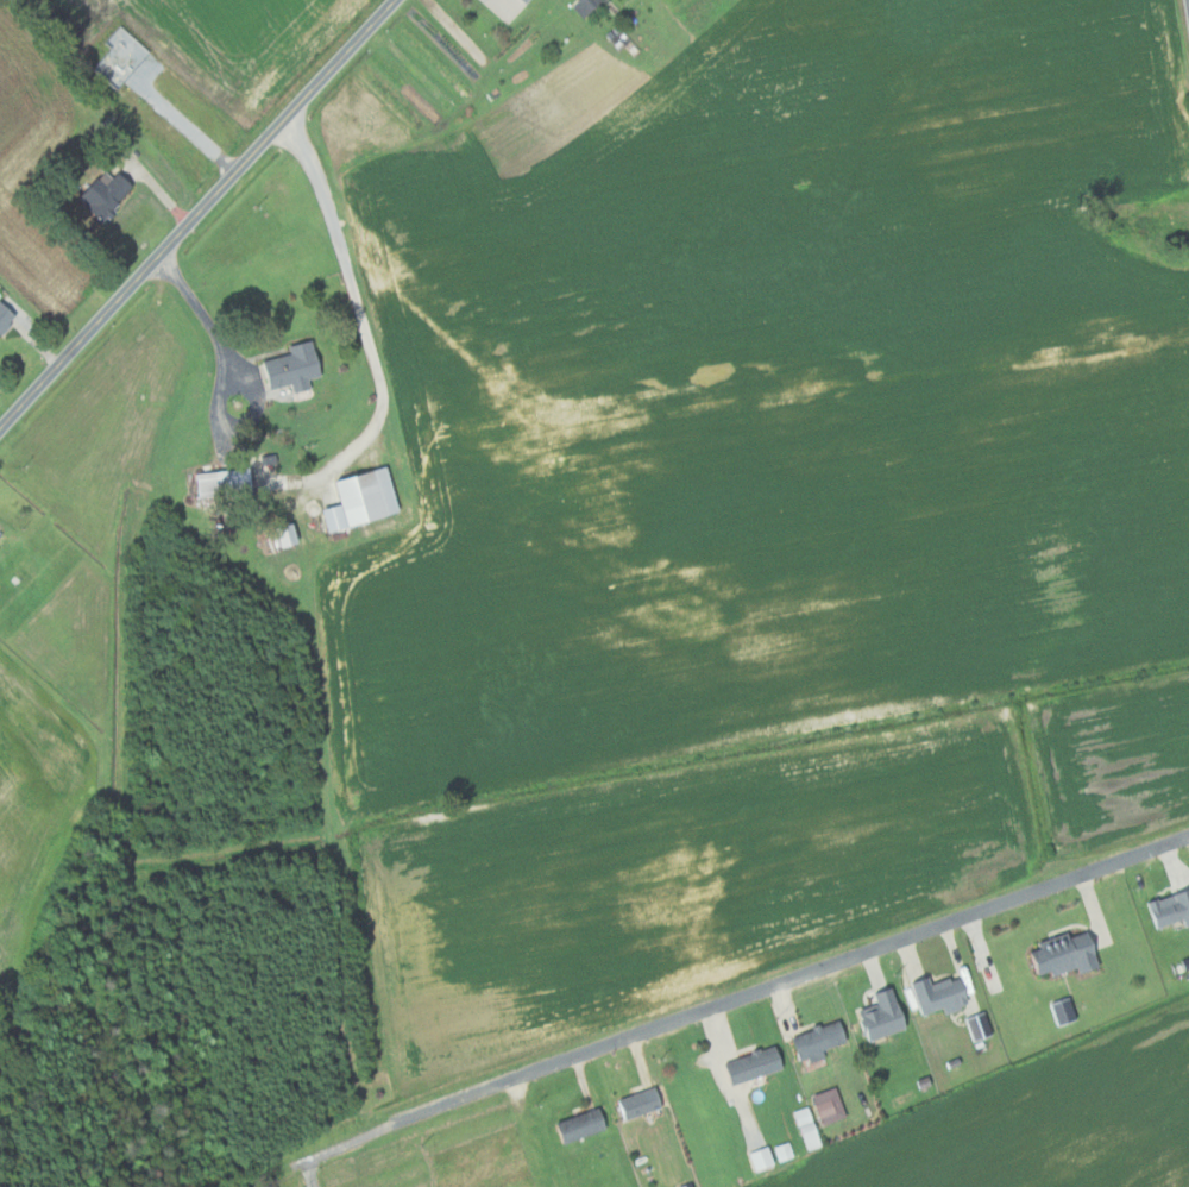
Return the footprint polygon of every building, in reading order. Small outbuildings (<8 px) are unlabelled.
[(104,218),(140,189),(124,170),(115,176),(111,170),(83,193),(104,218)] [(20,315),(3,299),(0,302),(0,337),(20,315)] [(294,353),(267,360),(275,388),(295,382),(297,393),(314,389),(312,379),(326,375),(316,338),(292,345),(294,353)] [(404,512),(392,465),(341,479),(347,503),(328,508),(334,531),(404,512)] [(199,470),(200,495),(256,492),(255,468),(199,470)] [(1180,925),(1188,922),(1188,895),(1187,887),(1141,901),(1149,927),(1178,918),(1180,925)] [(1083,967),(1085,974),(1106,967),(1093,930),(1035,949),(1043,974),(1058,970),(1059,975),(1083,967)] [(925,1014),(950,1008),(951,1011),(974,1005),(966,976),(935,984),(933,977),(917,981),(925,1014)] [(876,991),(878,1003),(865,1005),(870,1037),(908,1031),(901,987),(876,991)] [(1063,1025),(1081,1018),(1074,998),(1055,1004),(1063,1025)] [(829,1056),(827,1048),(851,1042),(846,1021),(796,1034),(803,1063),(829,1056)] [(787,1070),(782,1047),(729,1060),(735,1083),(787,1070)] [(816,1095),(828,1124),(850,1115),(838,1086),(816,1095)] [(629,1117),(666,1109),(661,1088),(624,1097),(629,1117)] [(799,1108),(806,1149),(821,1147),(815,1106),(799,1108)] [(560,1122),(568,1143),(611,1128),(603,1107),(560,1122)] [(796,1157),(793,1142),(778,1145),(781,1160),(796,1157)] [(753,1150),(758,1170),(778,1165),(773,1146),(753,1150)]
